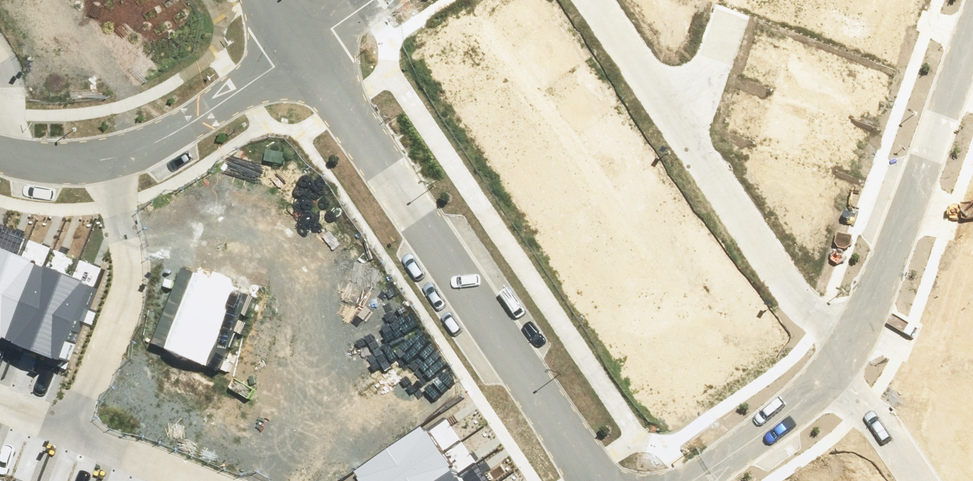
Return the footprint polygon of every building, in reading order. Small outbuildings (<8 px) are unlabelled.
[(24,254),(0,245),(0,313),(24,254)] [(0,313),(0,328),(20,336),(49,264),(24,254),(0,313)] [(49,264),(20,336),(45,346),(74,275),(49,264)] [(74,275),(45,346),(69,356),(99,285),(74,275)] [(350,471),(356,480),(460,480),(421,423),(350,471)]
